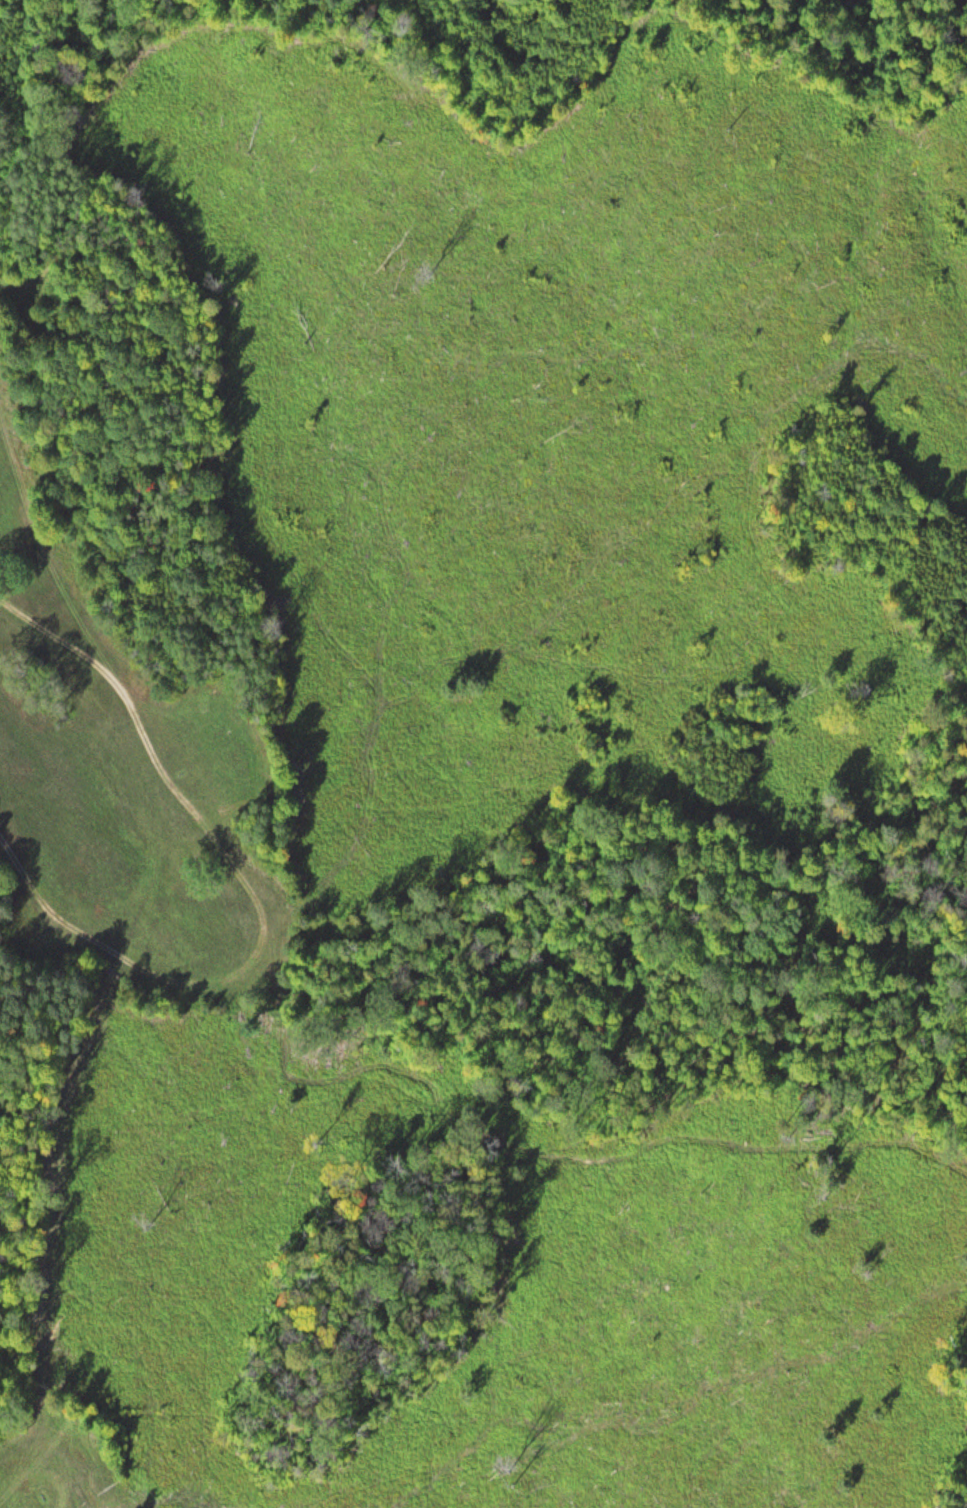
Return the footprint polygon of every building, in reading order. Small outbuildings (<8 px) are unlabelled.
[(38,913),(30,910),(23,931),(30,934),(38,913)]
